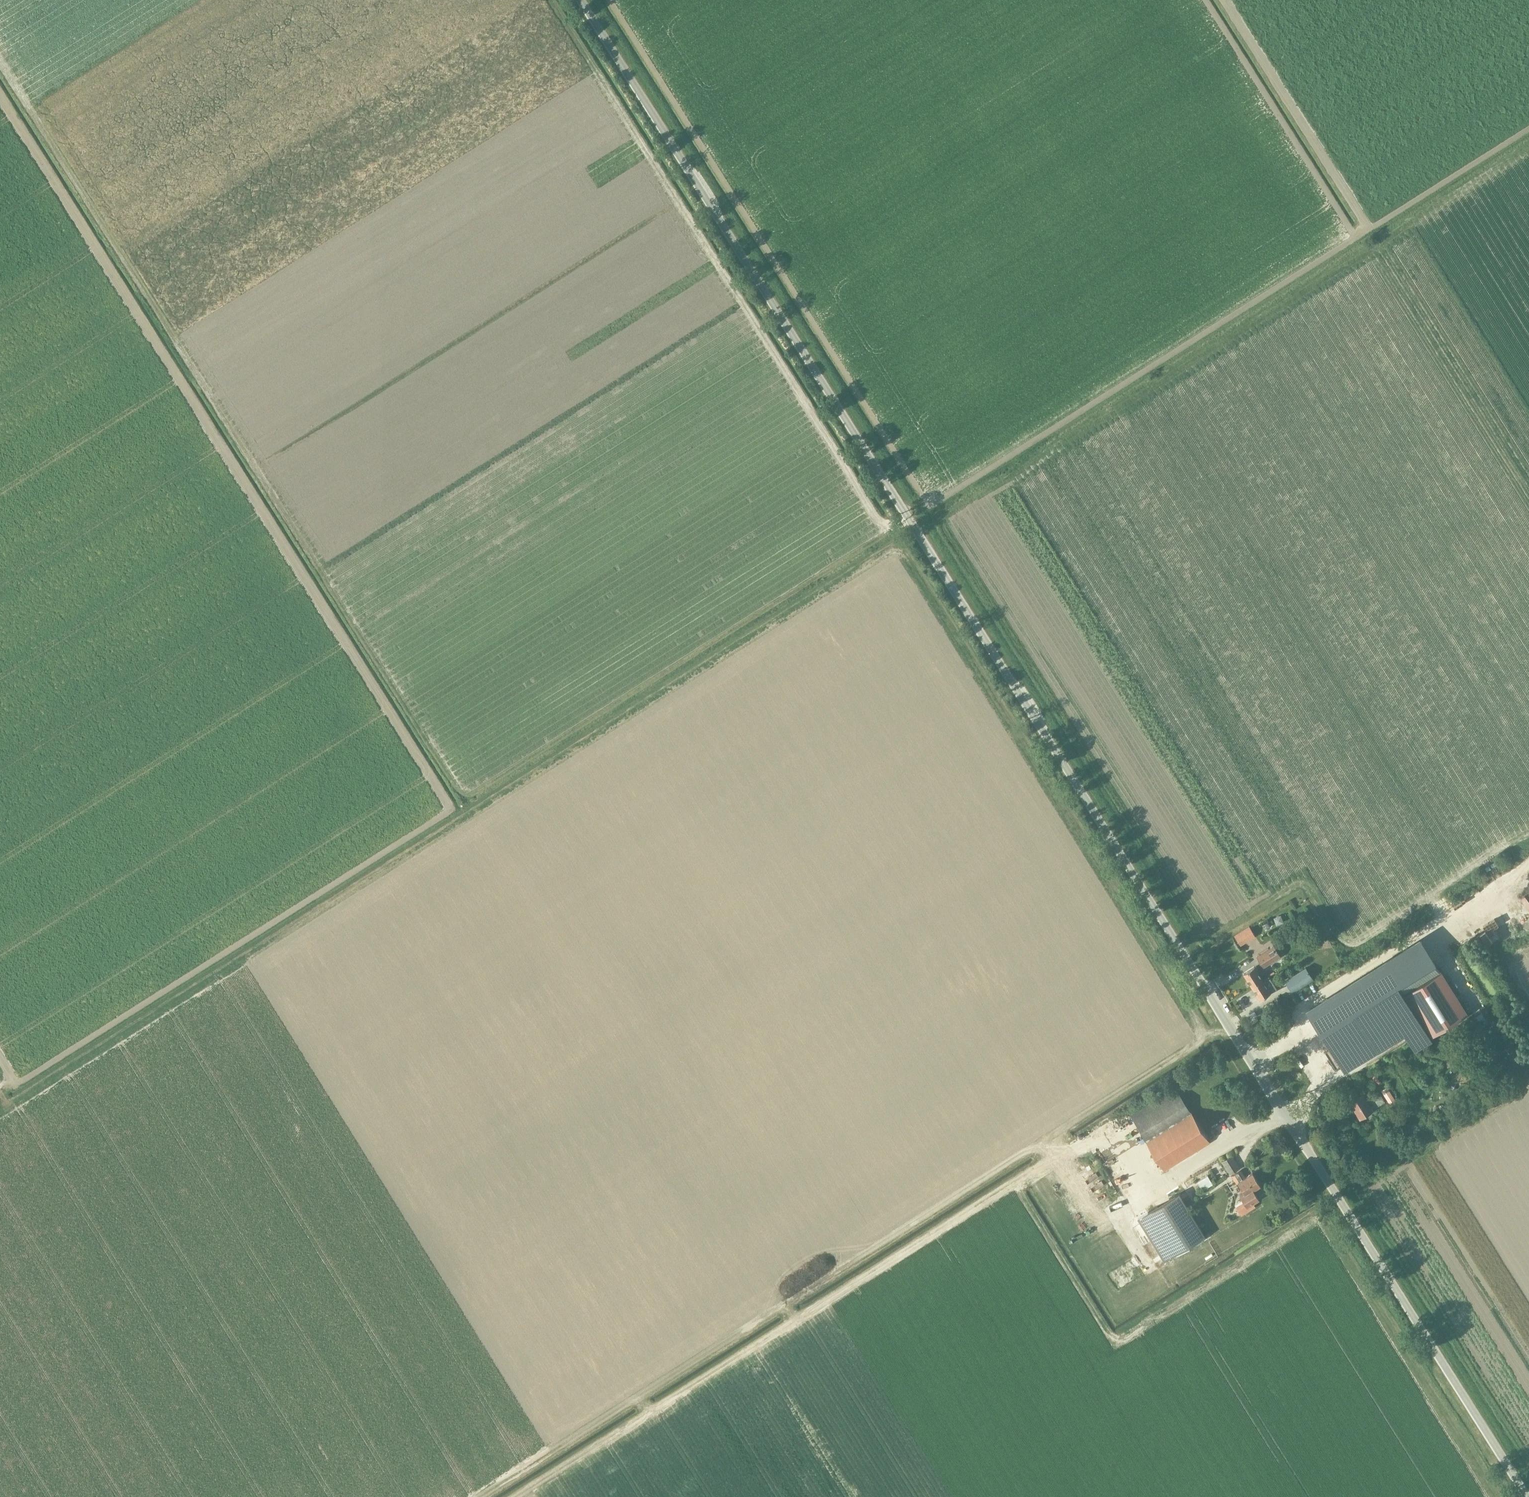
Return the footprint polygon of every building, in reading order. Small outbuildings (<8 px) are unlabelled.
[(442,807),(445,814),(453,810),(449,803),(442,807)] [(1320,949),(1330,944),(1327,939),(1317,944),(1320,949)] [(1421,940),(1385,963),(1310,1010),(1345,1066),(1405,1029),(1416,1046),(1430,1037),(1424,1028),(1402,994),(1440,970),(1421,940)] [(1273,947),(1256,957),(1262,968),(1280,957),(1273,947)] [(1261,980),(1256,972),(1253,967),(1242,974),(1250,987),(1261,980)] [(1307,967),(1286,980),(1293,990),(1314,977),(1307,967)] [(1402,994),(1424,1028),(1430,1037),(1467,1014),(1468,1013),(1440,970),(1402,994)] [(1261,980),(1250,987),(1258,1000),(1276,989),(1268,977),(1261,981),(1261,980)] [(1278,996),(1273,1000),(1279,1010),(1284,1007),(1278,996)] [(1303,1052),(1312,1047),(1301,1024),(1291,1028),(1303,1052)] [(1208,1142),(1191,1114),(1174,1087),(1129,1115),(1146,1142),(1164,1170),(1208,1142)] [(1389,1104),(1395,1099),(1387,1087),(1380,1090),(1389,1104)] [(1362,1095),(1349,1103),(1359,1118),(1371,1110),(1385,1102),(1378,1091),(1372,1095),(1372,1096),(1365,1100),(1362,1095)] [(1102,1155),(1104,1161),(1118,1155),(1115,1149),(1102,1155)] [(1231,1155),(1221,1162),(1229,1174),(1239,1168),(1231,1155)] [(1107,1165),(1112,1171),(1119,1166),(1114,1160),(1107,1165)] [(1215,1174),(1220,1171),(1216,1164),(1212,1167),(1215,1174)] [(1202,1186),(1211,1179),(1205,1171),(1196,1178),(1202,1186)] [(1240,1171),(1231,1177),(1236,1184),(1238,1183),(1244,1194),(1240,1196),(1246,1207),(1245,1211),(1249,1212),(1251,1204),(1258,1200),(1253,1191),(1260,1186),(1252,1173),(1245,1178),(1240,1171)] [(1165,1261),(1174,1255),(1205,1236),(1178,1193),(1138,1218),(1165,1261)]
